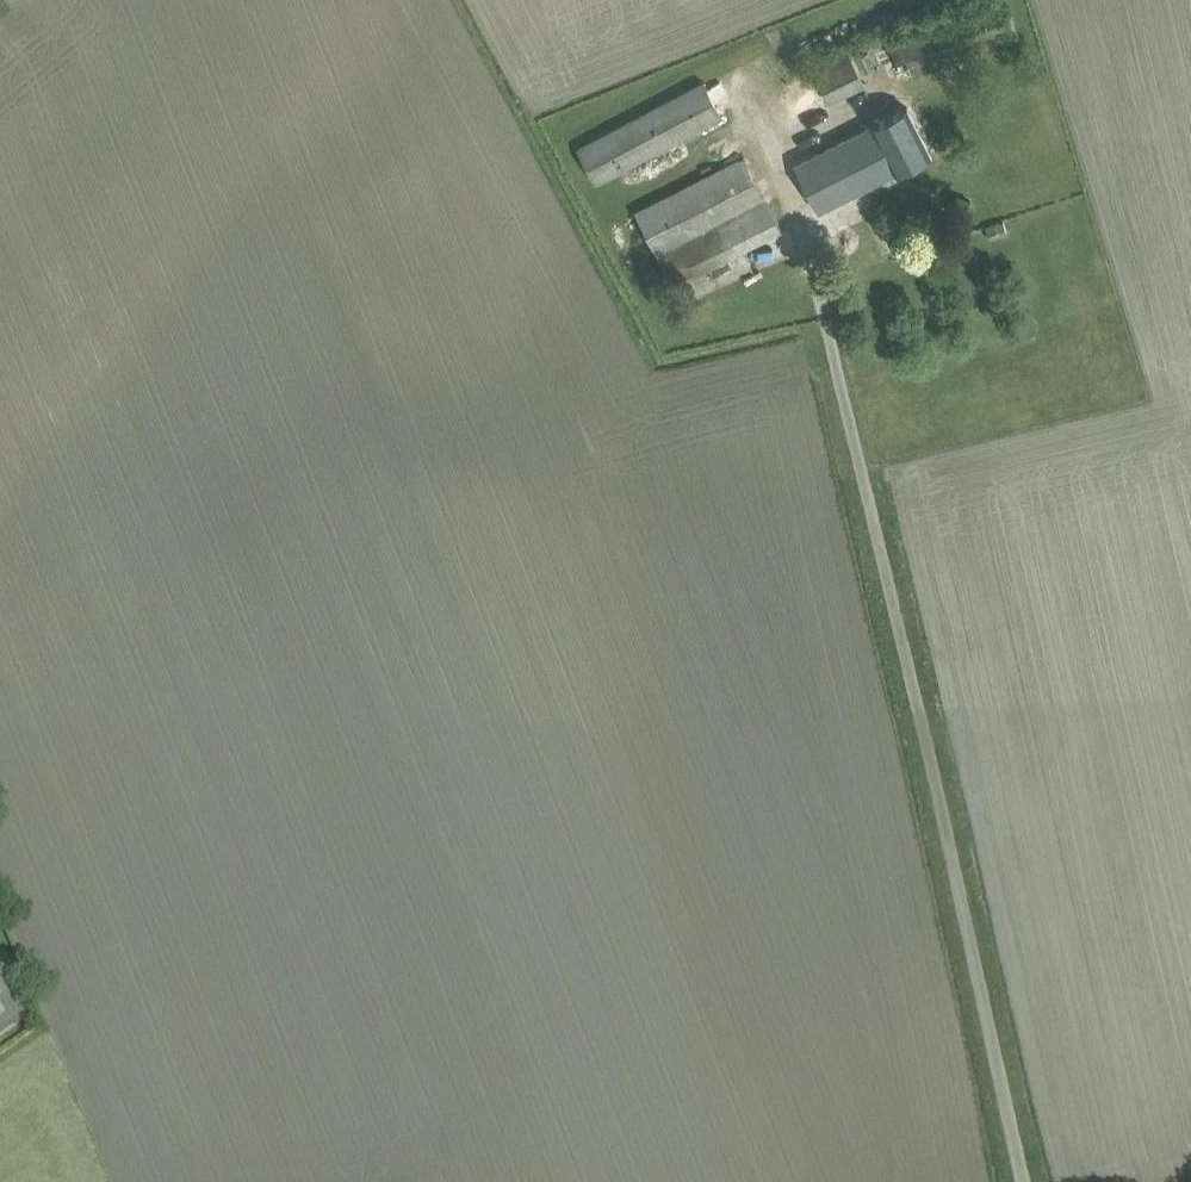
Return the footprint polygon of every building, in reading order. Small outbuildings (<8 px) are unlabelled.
[(820,80),(832,104),(867,87),(855,63),(820,80)] [(706,85),(579,152),(596,185),(723,118),(715,103),(730,95),(722,79),(707,87),(706,85)] [(893,174),(933,155),(911,108),(871,127),(893,174)] [(821,209),(893,174),(871,127),(798,162),(821,209)] [(745,156),(637,211),(659,253),(676,244),(766,198),(757,180),(765,176),(758,162),(750,166),(745,156)] [(676,244),(659,253),(674,283),(691,274),(676,244)] [(30,1013),(0,972),(0,1034),(30,1013)]
